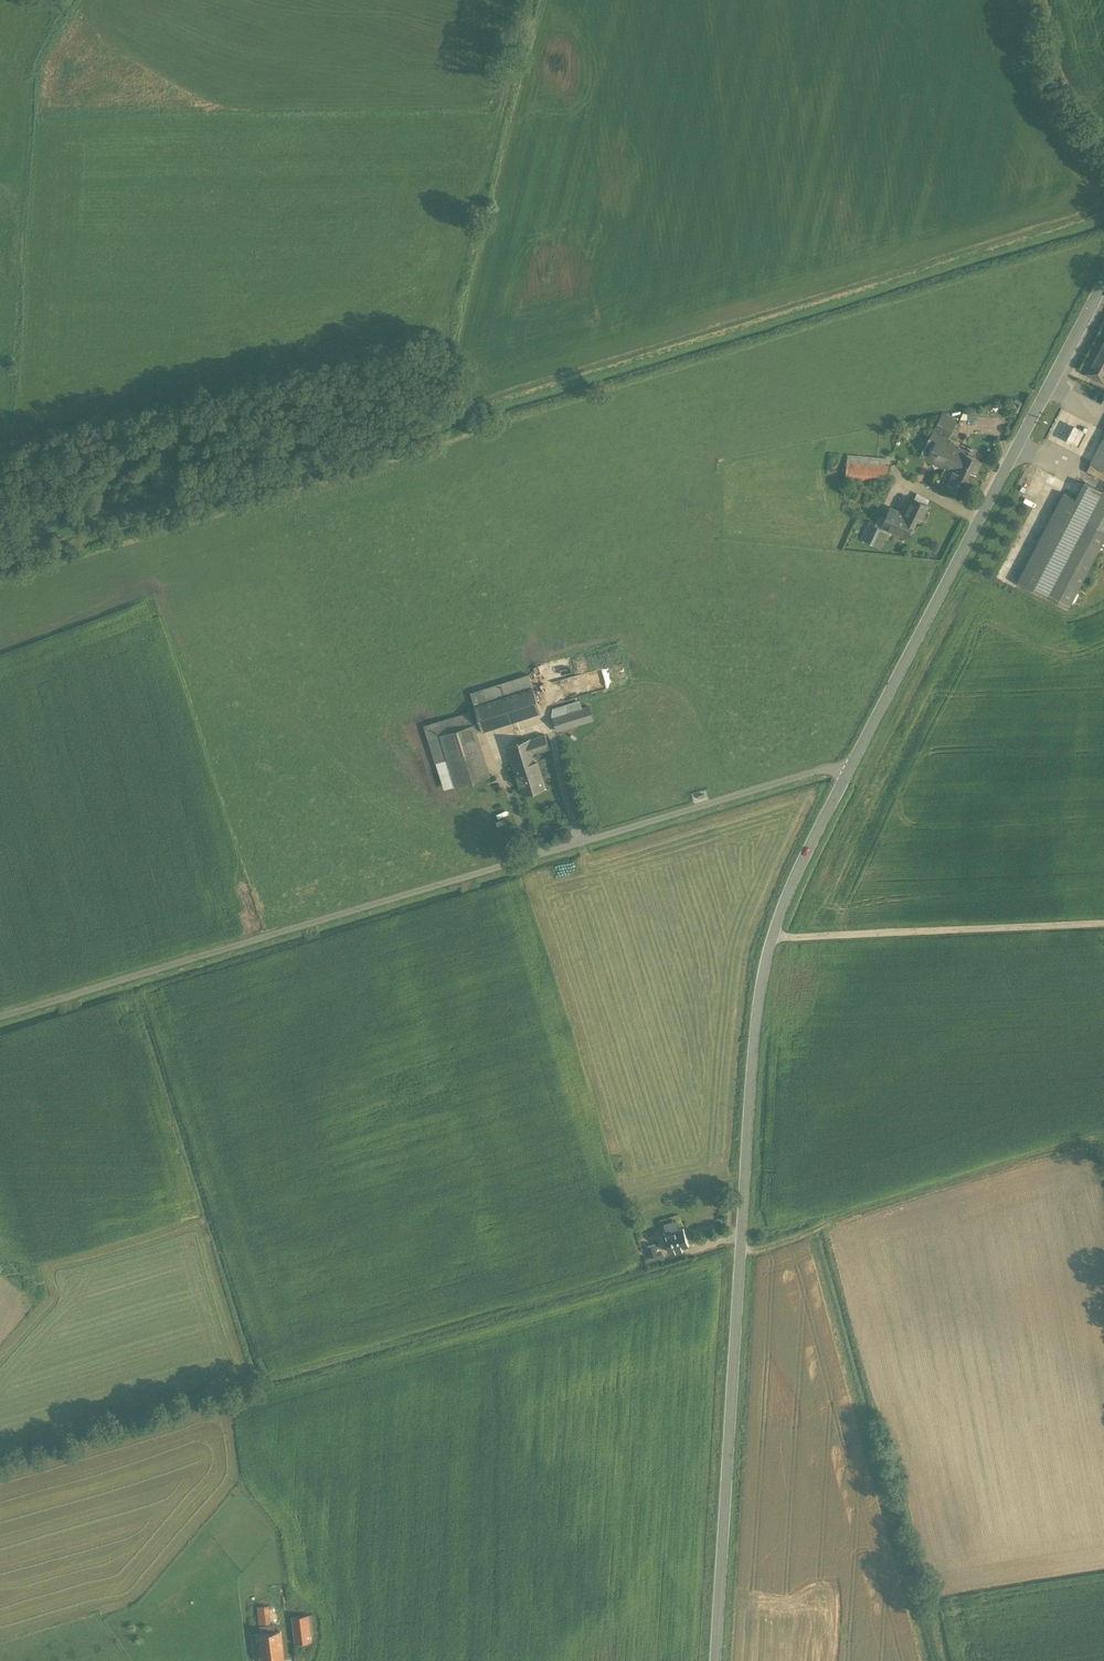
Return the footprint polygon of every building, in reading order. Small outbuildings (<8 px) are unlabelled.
[(1097,350),(1091,362),(1103,369),(1103,354),(1097,350)] [(1091,362),(1085,372),(1102,381),(1103,378),(1103,369),(1091,362)] [(942,413),(933,430),(945,437),(946,437),(956,420),(942,413)] [(1085,431),(1073,426),(1066,439),(1078,445),(1085,431)] [(959,449),(943,441),(945,437),(933,430),(930,435),(934,437),(928,448),(924,446),(920,454),(944,467),(939,477),(937,476),(936,478),(938,479),(936,482),(962,495),(980,460),(959,449)] [(1090,462),(1087,470),(1103,479),(1103,435),(1090,462)] [(886,458),(847,454),(845,476),(888,480),(889,465),(885,465),(886,458)] [(1064,492),(1017,582),(1067,607),(1103,536),(1103,492),(1102,491),(1084,481),(1075,498),(1064,492)] [(912,498),(904,515),(914,519),(913,520),(920,523),(927,505),(912,498)] [(904,515),(889,508),(881,526),(905,537),(913,520),(914,519),(904,515)] [(873,527),(865,543),(872,546),(880,530),(873,527)] [(529,674),(470,693),(474,705),(533,687),(529,674)] [(533,687),(474,705),(478,718),(482,729),(540,711),(533,687)] [(605,700),(552,716),(556,730),(609,714),(605,700)] [(478,718),(471,720),(472,724),(473,724),(475,731),(482,729),(478,718)] [(472,724),(440,734),(456,785),(489,775),(475,731),(473,724),(472,724)] [(544,733),(506,746),(522,794),(545,787),(542,777),(549,775),(544,758),(537,760),(534,752),(549,748),(544,733)] [(683,1227),(663,1233),(668,1250),(674,1248),(675,1251),(682,1249),(682,1246),(688,1244),(683,1227)] [(652,1232),(652,1242),(662,1241),(661,1231),(652,1232)] [(655,1243),(647,1245),(650,1255),(658,1253),(655,1243)] [(270,1622),(270,1604),(258,1605),(258,1623),(270,1622)] [(308,1613),(292,1615),(296,1642),(311,1640),(308,1613)] [(259,1632),(263,1660),(273,1660),(284,1660),(280,1629),(259,1632)]
